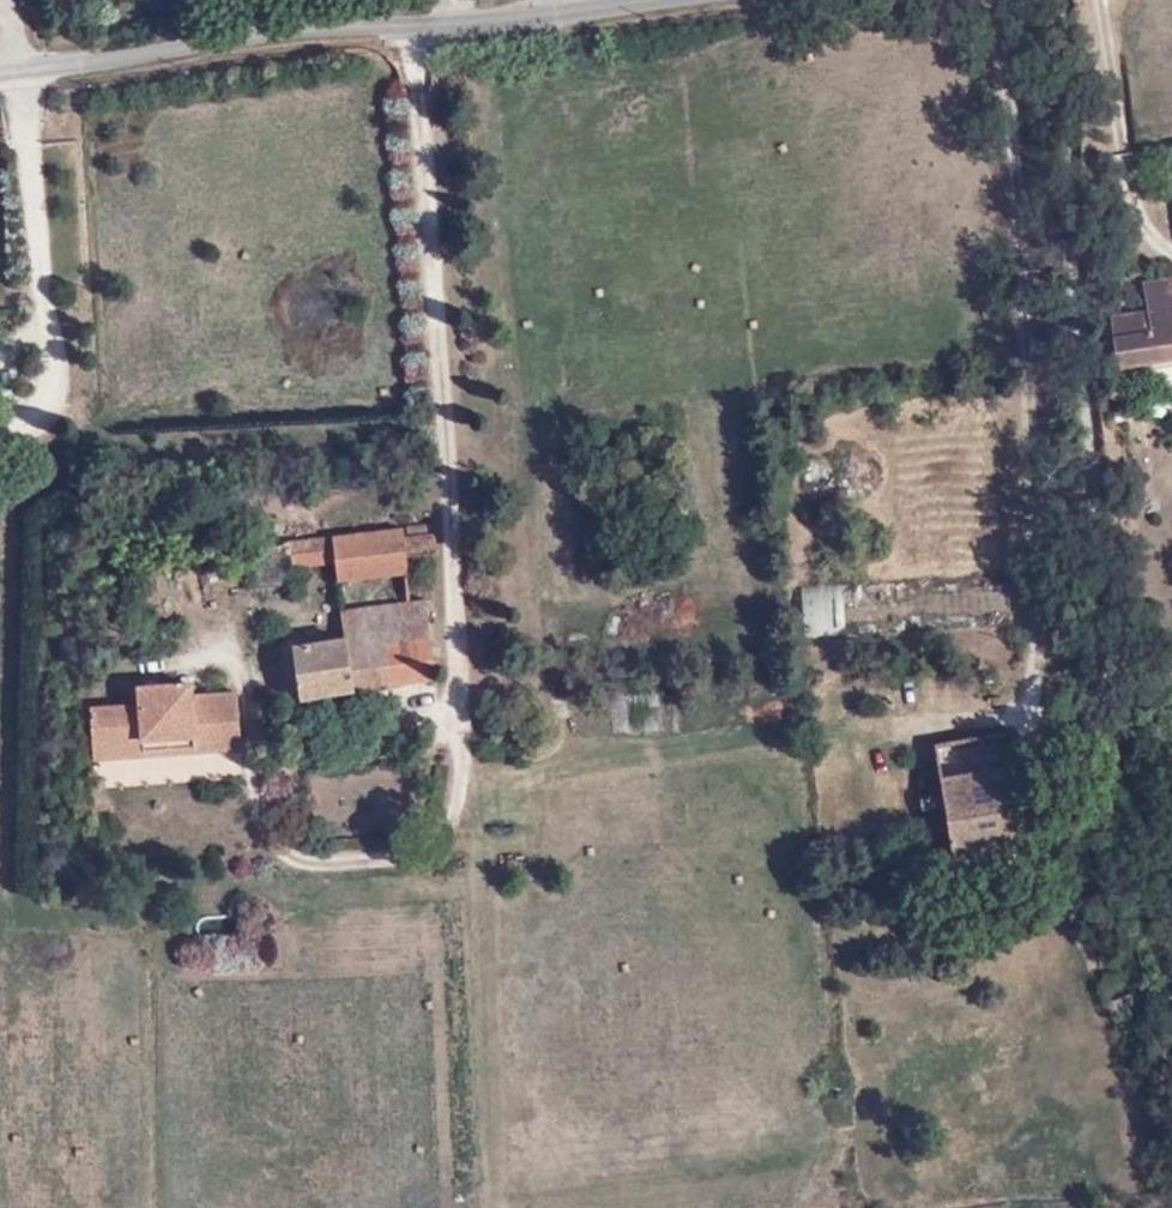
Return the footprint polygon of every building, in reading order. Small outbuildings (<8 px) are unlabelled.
[(1116,318),(1126,369),(1171,359),(1171,288),(1149,291),(1152,310),(1116,318)] [(407,560),(441,557),(439,535),(406,539),(398,521),(328,522),(328,541),(290,542),(290,558),(331,558),(331,575),(400,575),(407,560)] [(990,571),(802,581),(805,639),(994,629),(990,571)] [(423,606),(340,617),(343,643),(311,648),(310,639),(303,640),(304,650),(282,653),(291,704),(436,681),(423,606)] [(222,735),(238,734),(237,695),(193,697),(192,685),(135,688),(137,706),(92,708),(93,743),(97,766),(195,751),(221,749),(222,735)] [(1012,729),(935,739),(950,853),(1027,846),(1012,729)] [(239,748),(238,734),(222,735),(221,749),(239,748)]
